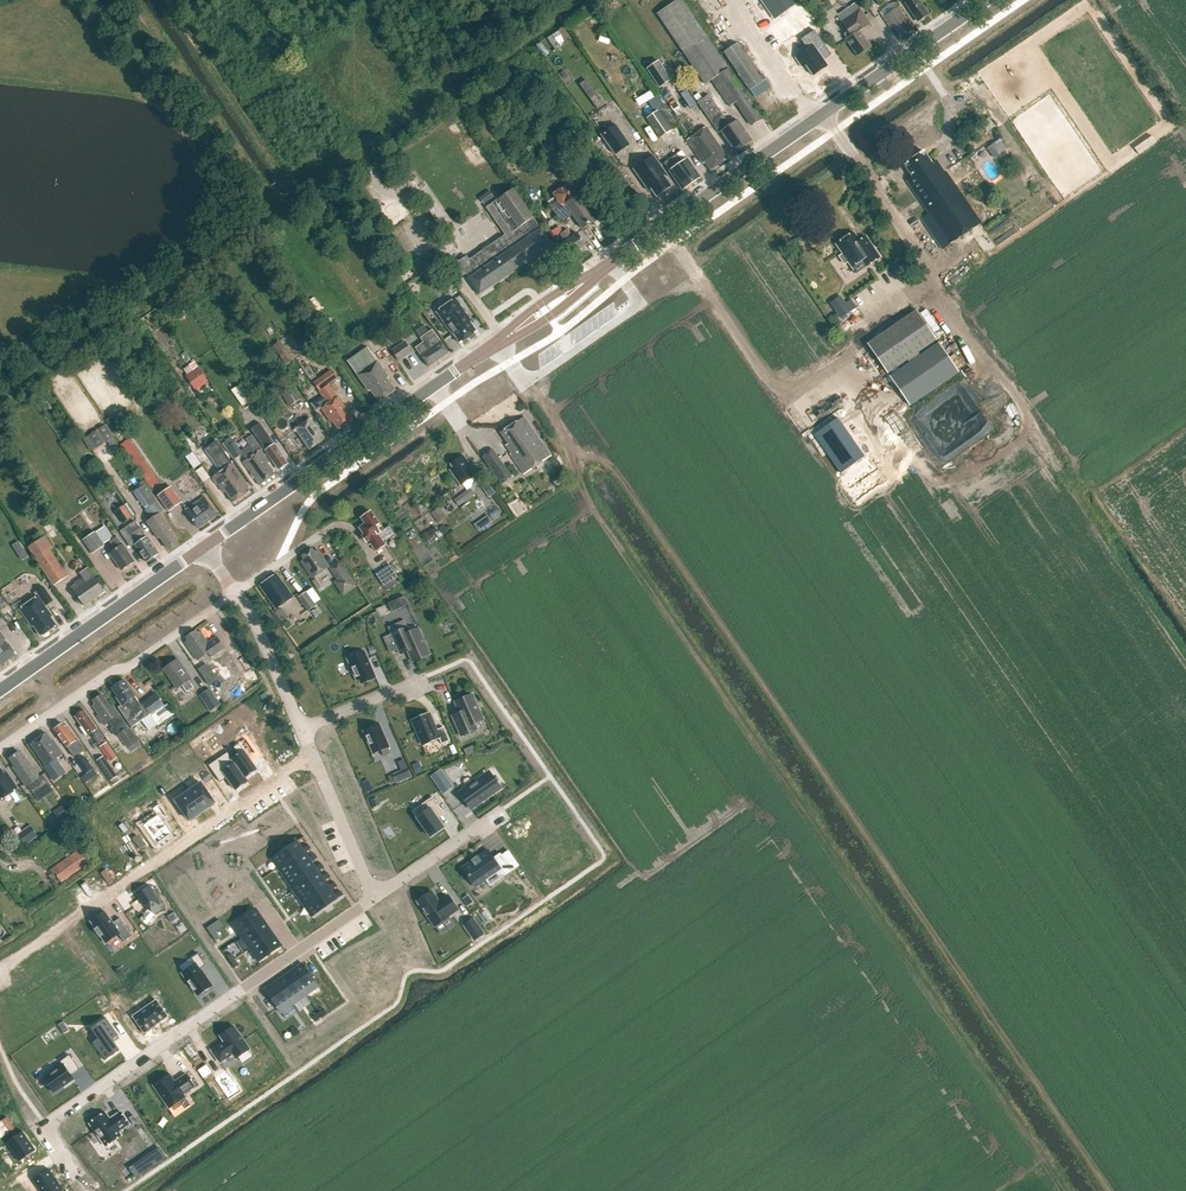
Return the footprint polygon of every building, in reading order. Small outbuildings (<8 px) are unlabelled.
[(751,125),(762,118),(682,0),(677,0),(657,13),(705,84),(712,80),(730,106),(736,102),(751,125)] [(774,20),(784,13),(796,4),(793,0),(761,0),(774,20)] [(919,22),(928,15),(924,9),(918,0),(908,0),(908,1),(905,3),(914,16),(914,15),(919,22)] [(911,26),(898,8),(884,18),(891,28),(893,26),(901,37),(910,31),(908,27),(911,26)] [(846,39),(858,56),(871,47),(860,31),(870,24),(860,9),(841,22),(848,32),(844,34),(847,39),(846,39)] [(809,48),(797,57),(804,66),(807,64),(815,75),(829,65),(820,51),(828,46),(817,30),(803,40),(809,48)] [(724,52),(750,90),(763,81),(737,43),(724,52)] [(647,68),(660,87),(672,79),(659,59),(647,68)] [(763,81),(750,90),(755,97),(771,87),(763,75),(760,77),(763,81)] [(684,86),(677,89),(685,104),(692,100),(684,86)] [(716,92),(711,95),(719,107),(723,104),(716,92)] [(647,118),(661,138),(678,126),(665,106),(657,94),(648,100),(656,112),(647,118)] [(709,95),(698,102),(719,133),(721,132),(735,153),(752,141),(738,120),(730,126),(709,95)] [(764,101),(768,107),(778,101),(774,95),(764,101)] [(616,125),(601,135),(615,155),(630,144),(616,125)] [(705,162),(711,171),(728,158),(706,127),(687,141),(703,163),(705,162)] [(937,160),(933,163),(924,150),(904,164),(913,177),(907,181),(929,214),(922,219),(935,238),(939,235),(946,246),(951,243),(982,222),(946,171),(945,171),(937,160)] [(680,152),(664,163),(682,189),(700,177),(687,159),(685,160),(680,152)] [(667,175),(653,156),(634,169),(640,179),(642,178),(645,183),(644,184),(649,191),(652,190),(657,197),(671,187),(667,180),(665,177),(667,175)] [(562,223),(573,215),(583,229),(596,220),(570,182),(553,194),(554,195),(548,200),(552,205),(550,206),(562,223)] [(466,274),(480,294),(552,244),(513,189),(487,207),(505,235),(470,260),(467,256),(455,264),(464,275),(466,274)] [(492,197),(488,190),(479,197),(483,203),(492,197)] [(560,234),(566,241),(562,244),(571,256),(586,245),(578,233),(572,237),(567,229),(560,234)] [(861,243),(854,232),(836,245),(843,254),(839,257),(844,264),(848,262),(852,267),(862,260),(866,267),(880,257),(869,241),(865,243),(861,243)] [(893,261),(897,268),(903,264),(899,257),(893,261)] [(470,322),(471,321),(455,299),(437,312),(452,334),(454,333),(461,344),(477,332),(470,322)] [(835,310),(840,317),(856,306),(851,299),(835,310)] [(916,310),(867,344),(909,406),(959,372),(916,310)] [(449,353),(433,329),(421,338),(424,342),(416,348),(429,367),(449,353)] [(296,340),(303,351),(316,342),(309,332),(296,340)] [(404,342),(392,351),(399,361),(412,353),(404,342)] [(379,402),(395,390),(387,379),(388,377),(377,361),(367,347),(348,361),(369,391),(371,390),(379,402)] [(173,369),(181,365),(176,356),(168,360),(173,369)] [(333,391),(335,389),(330,382),(339,376),(333,368),(315,380),(322,390),(319,391),(323,397),(311,404),(317,412),(321,408),(329,419),(331,418),(338,430),(353,419),(333,391)] [(190,386),(202,380),(198,373),(186,378),(190,386)] [(209,387),(204,379),(192,387),(197,395),(209,387)] [(279,389),(291,407),(301,401),(289,382),(279,389)] [(238,386),(232,389),(239,404),(245,401),(238,386)] [(978,399),(982,409),(1004,401),(1000,391),(978,399)] [(106,419),(116,435),(125,429),(115,414),(106,419)] [(501,433),(508,444),(506,445),(510,452),(509,452),(524,474),(551,456),(524,417),(501,433)] [(295,429),(310,450),(325,439),(310,418),(295,429)] [(266,450),(265,450),(279,470),(288,464),(274,444),(272,445),(269,440),(270,439),(260,424),(251,430),(261,444),(266,450)] [(105,427),(84,440),(93,453),(113,439),(105,427)] [(252,435),(246,440),(256,453),(261,450),(262,449),(252,435)] [(233,438),(226,442),(229,447),(237,459),(243,454),(239,448),(233,438)] [(226,491),(234,503),(250,492),(248,489),(249,488),(217,441),(206,449),(222,471),(213,477),(224,493),(226,491)] [(188,459),(196,455),(192,447),(184,451),(188,459)] [(243,462),(260,486),(275,474),(268,464),(269,462),(261,450),(256,453),(243,462)] [(481,456),(499,483),(509,476),(491,450),(481,456)] [(450,470),(461,486),(476,475),(466,459),(463,461),(460,458),(451,464),(453,468),(450,470)] [(182,503),(171,488),(158,497),(169,512),(182,503)] [(455,501),(460,507),(471,499),(466,493),(455,501)] [(204,497),(186,510),(198,528),(217,515),(204,497)] [(155,501),(147,506),(150,511),(158,506),(155,501)] [(115,511),(123,523),(134,516),(126,503),(115,511)] [(432,514),(439,524),(448,518),(440,508),(432,514)] [(366,542),(369,541),(376,551),(385,545),(378,534),(384,530),(371,511),(361,518),(365,524),(359,528),(364,535),(362,536),(366,542)] [(169,531),(171,530),(160,514),(147,522),(158,538),(160,537),(168,549),(177,542),(169,531)] [(488,515),(481,520),(485,526),(492,521),(488,515)] [(140,528),(132,533),(138,542),(135,544),(147,561),(148,560),(149,562),(154,558),(153,557),(158,554),(146,537),(140,528)] [(83,540),(92,554),(104,545),(95,532),(83,540)] [(110,553),(122,570),(135,561),(123,544),(122,544),(117,537),(116,537),(113,532),(108,536),(111,541),(116,549),(110,553)] [(29,547),(55,586),(68,577),(49,549),(52,548),(45,537),(29,547)] [(19,541),(13,545),(18,553),(24,549),(19,541)] [(305,559),(301,561),(313,578),(328,568),(329,565),(318,550),(314,552),(312,549),(302,556),(305,559)] [(335,582),(343,595),(355,586),(339,562),(330,568),(338,580),(335,582)] [(377,574),(385,586),(398,577),(390,565),(377,574)] [(75,584),(76,585),(72,588),(85,606),(105,592),(89,569),(80,574),(83,578),(75,584)] [(276,575),(260,586),(277,609),(292,598),(276,575)] [(34,626),(42,637),(57,626),(51,617),(52,616),(46,607),(53,601),(43,587),(34,594),(37,598),(20,610),(21,610),(32,627),(34,626)] [(298,598),(308,612),(317,606),(307,592),(298,598)] [(392,612),(408,605),(404,597),(388,603),(392,612)] [(0,604),(0,612),(3,617),(9,613),(2,603),(0,604)] [(306,620),(309,624),(323,613),(318,607),(312,612),(313,614),(306,620)] [(281,608),(275,613),(282,623),(289,618),(281,608)] [(400,655),(407,651),(413,663),(430,655),(419,629),(410,633),(408,628),(391,635),(400,655)] [(185,642),(198,660),(209,653),(212,656),(225,647),(217,636),(209,642),(201,631),(198,633),(196,630),(186,637),(188,640),(185,642)] [(17,655),(17,654),(16,654),(0,631),(0,666),(17,655)] [(368,649),(371,655),(377,652),(375,646),(368,649)] [(365,652),(348,660),(357,682),(359,681),(361,685),(376,678),(365,652)] [(219,657),(207,665),(212,673),(224,665),(219,657)] [(183,687),(187,693),(194,688),(190,682),(193,680),(179,659),(163,670),(177,690),(183,687)] [(207,665),(200,670),(209,684),(217,679),(212,673),(207,665)] [(246,677),(254,673),(250,665),(241,670),(246,677)] [(119,708),(132,728),(164,705),(157,695),(141,706),(135,697),(124,680),(112,688),(118,696),(116,697),(122,706),(119,708)] [(209,688),(199,695),(210,710),(220,704),(209,688)] [(93,706),(99,715),(97,716),(103,725),(109,721),(113,726),(122,720),(113,706),(111,707),(102,695),(94,701),(96,704),(93,706)] [(452,717),(461,737),(477,730),(475,724),(484,720),(472,695),(454,702),(459,714),(452,717)] [(91,732),(94,737),(93,737),(98,745),(105,740),(84,710),(75,716),(82,726),(80,727),(86,736),(91,732)] [(429,713),(412,721),(423,745),(439,738),(442,744),(449,741),(444,727),(437,730),(429,713)] [(123,722),(113,728),(111,730),(116,736),(118,735),(127,749),(138,742),(128,727),(127,728),(123,722)] [(65,727),(63,724),(55,729),(67,747),(72,743),(76,749),(81,746),(67,725),(65,727)] [(379,724),(363,732),(373,754),(381,751),(383,757),(390,754),(388,748),(389,747),(379,724)] [(46,733),(31,744),(46,765),(47,765),(50,769),(47,771),(51,776),(54,781),(65,773),(62,768),(56,759),(63,754),(54,741),(52,742),(46,733)] [(112,751),(107,742),(100,747),(106,755),(112,751)] [(239,754),(232,759),(245,778),(257,770),(239,744),(234,747),(239,754)] [(43,774),(39,777),(29,762),(27,763),(20,751),(9,758),(15,767),(13,768),(26,787),(28,785),(33,793),(49,783),(43,774)] [(248,782),(245,778),(232,759),(228,752),(209,765),(220,782),(227,777),(236,790),(248,782)] [(97,759),(111,780),(118,775),(104,754),(97,759)] [(94,769),(86,757),(73,766),(86,784),(98,776),(94,770),(94,769)] [(419,763),(413,765),(416,774),(422,771),(419,763)] [(17,788),(7,773),(5,775),(0,768),(0,800),(17,788)] [(408,768),(393,775),(397,783),(412,777),(408,768)] [(439,771),(431,776),(443,794),(451,788),(439,771)] [(485,774),(459,792),(471,809),(497,791),(485,774)] [(201,783),(188,792),(203,813),(211,808),(210,806),(215,802),(201,783)] [(203,813),(188,792),(176,801),(189,820),(194,817),(195,818),(203,813)] [(433,797),(413,811),(430,837),(444,828),(435,815),(442,810),(433,797)] [(172,834),(163,821),(168,817),(159,804),(153,808),(158,815),(143,825),(157,845),(172,834)] [(68,814),(63,807),(56,812),(61,819),(68,814)] [(44,815),(49,823),(55,819),(49,811),(44,815)] [(31,826),(18,835),(24,845),(37,836),(31,826)] [(297,841),(272,858),(279,868),(303,851),(305,853),(311,849),(308,845),(302,849),(297,842),(297,841)] [(51,870),(60,883),(91,862),(81,849),(51,870)] [(303,851),(279,868),(285,877),(310,860),(311,862),(318,858),(315,854),(308,858),(305,853),(303,851)] [(463,868),(475,887),(500,869),(505,876),(512,871),(500,853),(493,858),(488,851),(463,868)] [(310,860),(285,877),(292,887),(316,870),(318,872),(324,867),(321,863),(315,868),(311,862),(310,860)] [(99,866),(62,887),(70,902),(107,882),(99,866)] [(316,870),(292,887),(298,896),(323,879),(324,881),(331,877),(328,873),(321,877),(318,872),(316,870)] [(323,879),(298,896),(305,906),(329,888),(331,890),(337,886),(334,882),(328,886),(324,881),(323,879)] [(150,885),(136,895),(144,906),(147,909),(148,909),(140,919),(147,925),(155,915),(162,910),(158,897),(150,885)] [(329,888),(305,906),(312,917),(337,899),(343,895),(341,891),(334,895),(331,890),(329,888)] [(429,889),(415,899),(433,925),(447,915),(446,914),(456,907),(446,894),(436,900),(429,889)] [(255,908),(233,924),(242,936),(264,921),(255,908)] [(172,923),(178,919),(173,913),(167,917),(172,923)] [(100,937),(101,936),(106,943),(119,934),(124,942),(133,936),(120,918),(113,923),(106,914),(102,917),(100,915),(91,922),(96,929),(95,930),(100,937)] [(473,918),(464,925),(474,941),(484,934),(473,918)] [(219,920),(207,928),(212,934),(216,941),(220,938),(216,932),(224,927),(219,920)] [(264,921),(242,936),(250,949),(272,933),(264,921)] [(272,933),(250,949),(259,961),(281,946),(272,933)] [(457,944),(453,947),(456,950),(460,948),(466,944),(463,939),(457,943),(457,944)] [(195,964),(182,973),(198,996),(212,986),(200,969),(206,965),(198,953),(191,958),(195,964)] [(231,953),(227,956),(231,962),(235,959),(231,953)] [(235,959),(231,962),(235,968),(239,965),(235,959)] [(303,964),(290,972),(306,995),(318,986),(303,964)] [(290,972),(278,981),(293,1003),(306,995),(290,972)] [(278,981),(265,990),(281,1012),(293,1003),(278,981)] [(134,1015),(133,1016),(133,1017),(144,1032),(144,1033),(145,1032),(167,1017),(168,1017),(168,1016),(167,1016),(157,1001),(157,1000),(156,1000),(156,1001),(134,1016),(134,1015)] [(324,1009),(318,1013),(321,1017),(327,1013),(324,1009)] [(318,1013),(312,1017),(315,1021),(321,1017),(318,1013)] [(106,1018),(91,1028),(98,1039),(92,1043),(105,1061),(120,1050),(113,1040),(119,1035),(106,1018)] [(69,1030),(63,1022),(58,1025),(64,1034),(69,1030)] [(224,1042),(212,1050),(220,1063),(233,1054),(236,1058),(250,1049),(234,1026),(220,1036),(224,1042)] [(297,1028),(291,1032),(294,1036),(300,1032),(297,1028)] [(62,1064),(43,1077),(54,1093),(73,1079),(70,1075),(79,1069),(69,1055),(60,1061),(62,1064)] [(206,1065),(199,1070),(205,1078),(212,1073),(206,1065)] [(227,1069),(214,1078),(229,1100),(242,1091),(227,1069)] [(170,1074),(153,1085),(169,1109),(186,1097),(184,1094),(195,1087),(186,1074),(175,1082),(170,1074)] [(122,1135),(119,1131),(129,1124),(121,1111),(110,1119),(106,1112),(89,1124),(105,1147),(122,1135)] [(23,1132),(7,1142),(20,1161),(35,1150),(23,1132)] [(159,1148),(139,1161),(146,1171),(166,1157),(159,1148)] [(33,1180),(41,1190),(61,1190),(63,1189),(49,1169),(33,1180)]
